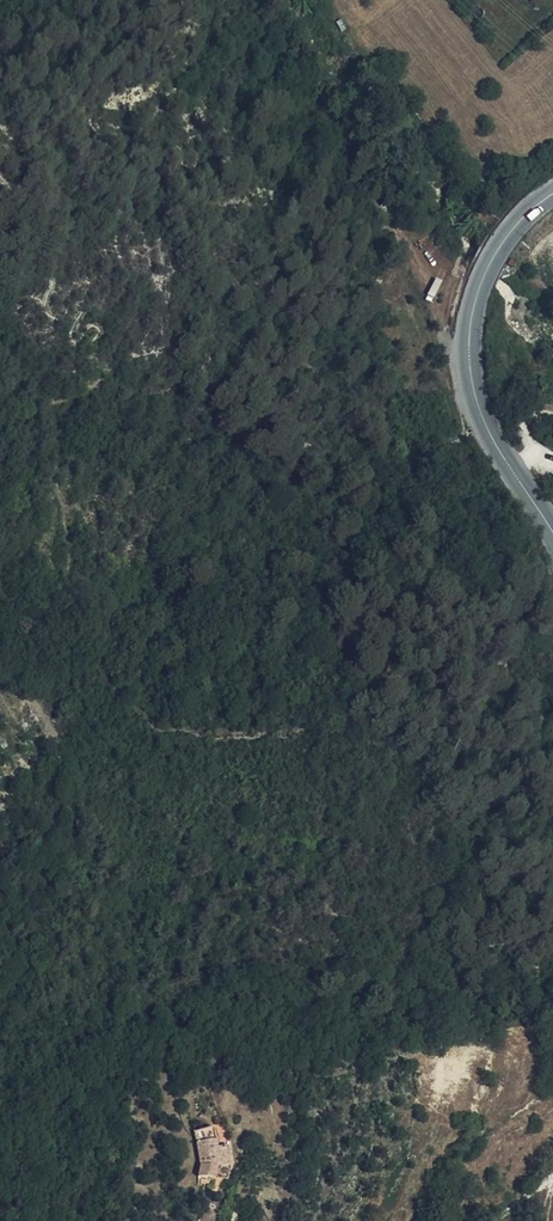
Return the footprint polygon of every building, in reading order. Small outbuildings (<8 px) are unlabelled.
[(216,1185),(214,1188),(215,1192),(231,1190),(229,1171),(234,1170),(232,1148),(231,1131),(208,1133),(216,1185)] [(229,1171),(231,1190),(244,1188),(242,1166),(247,1166),(245,1147),(232,1148),(234,1170),(229,1171)] [(134,1153),(117,1156),(111,1157),(112,1169),(136,1164),(134,1153)]
